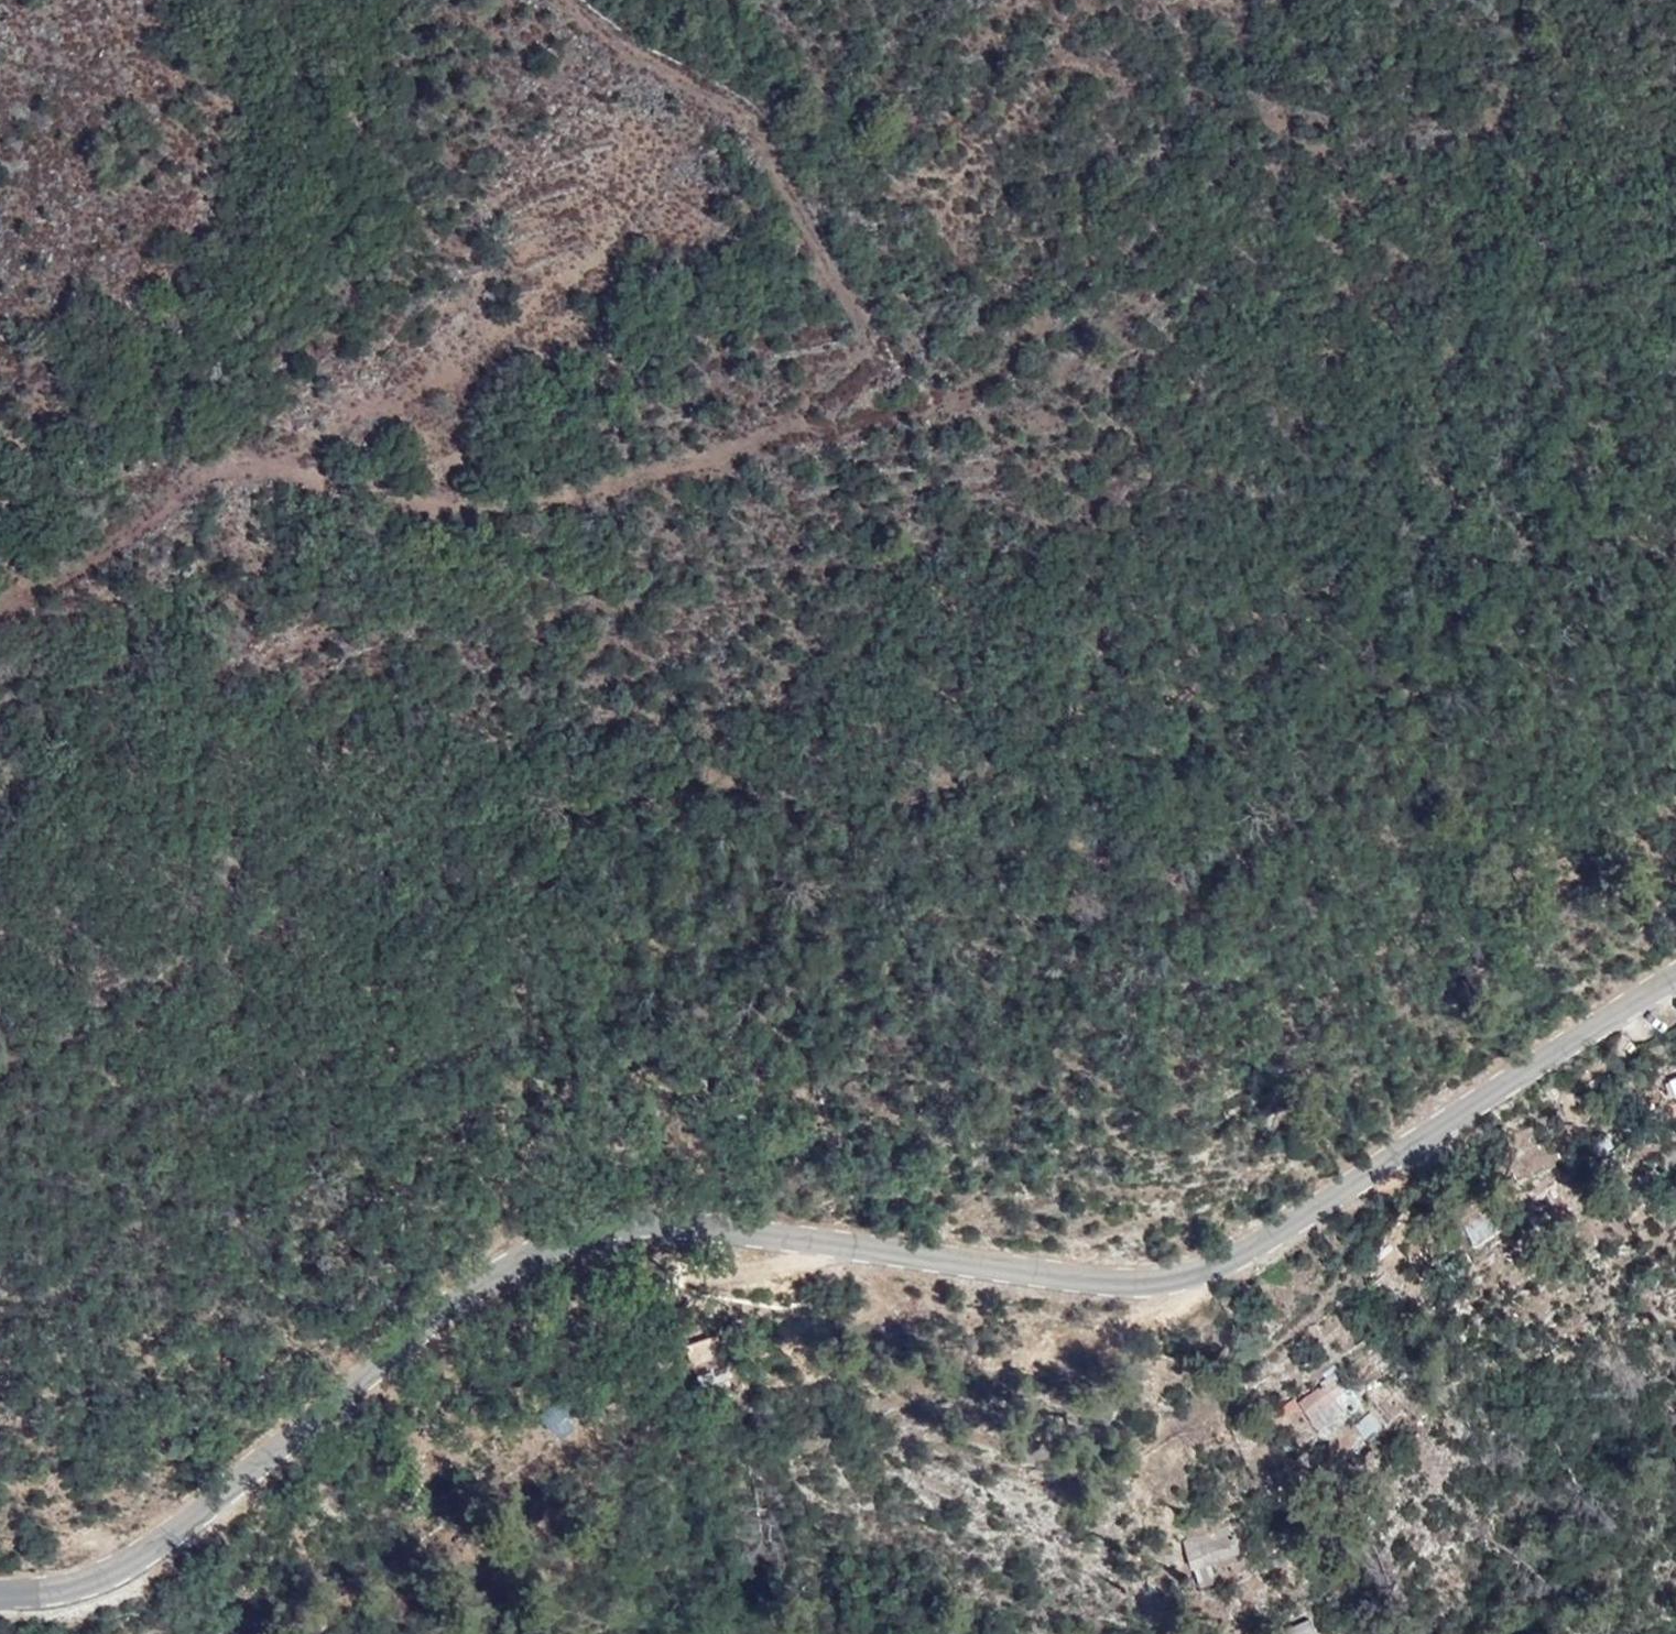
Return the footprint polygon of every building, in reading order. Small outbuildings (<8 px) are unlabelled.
[(723,1353),(718,1338),(686,1348),(693,1368),(719,1361),(718,1354),(723,1353)] [(696,1370),(698,1387),(733,1382),(731,1365),(696,1370)] [(1347,1393),(1336,1377),(1298,1402),(1311,1419),(1347,1393)] [(576,1407),(568,1397),(545,1413),(549,1419),(545,1423),(551,1431),(555,1428),(561,1437),(576,1426),(566,1415),(576,1407)] [(1211,1536),(1183,1538),(1187,1566),(1233,1559),(1232,1543),(1229,1543),(1227,1533),(1211,1535),(1211,1536)] [(1311,1623),(1289,1627),(1290,1633),(1313,1633),(1311,1623)]
